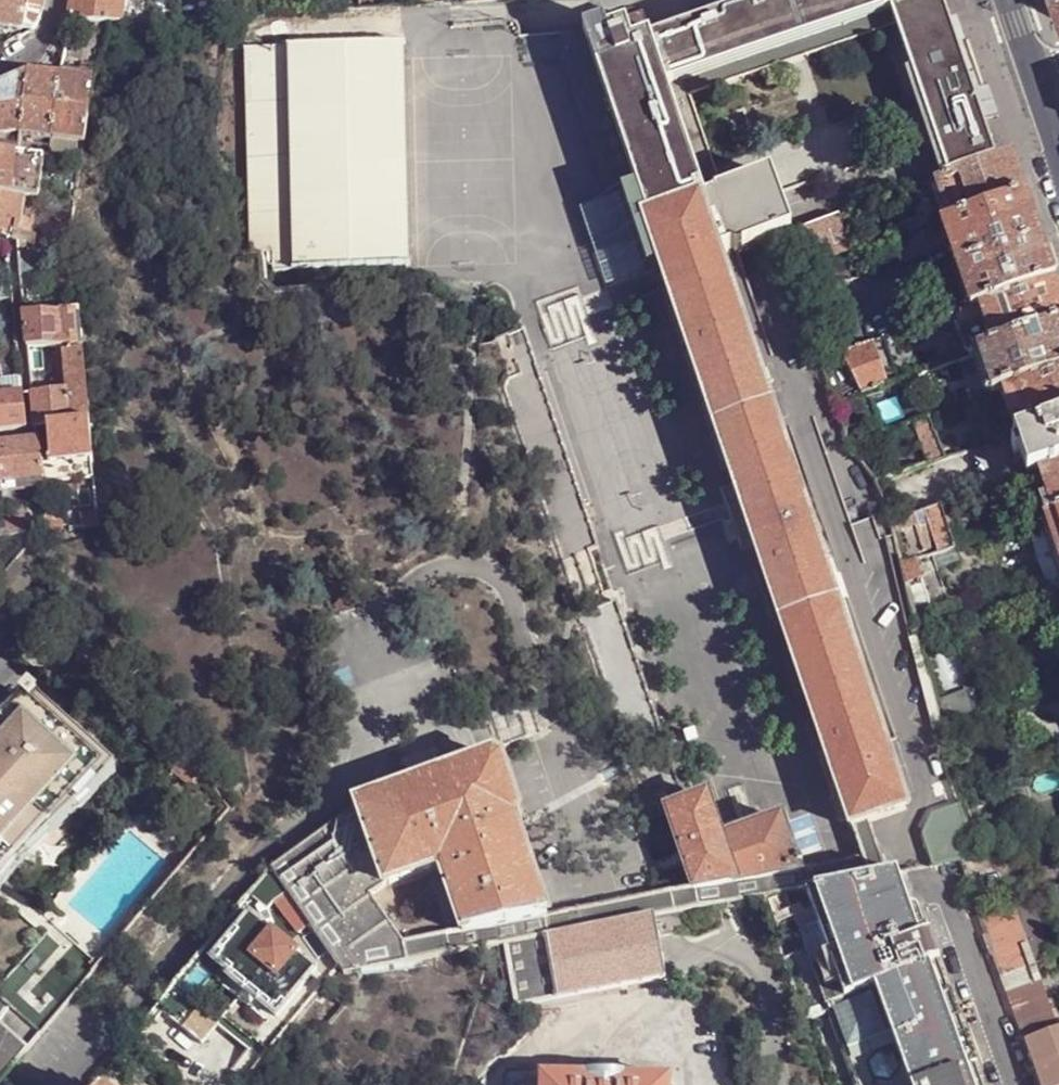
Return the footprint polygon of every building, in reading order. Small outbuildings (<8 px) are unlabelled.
[(31,31),(33,29),(39,21),(40,20),(44,0),(0,0),(0,28),(31,31)] [(68,20),(113,21),(115,13),(117,0),(72,0),(68,20)] [(647,29),(649,38),(764,0),(737,0),(647,29)] [(649,38),(666,86),(893,10),(924,0),(764,0),(649,38)] [(941,0),(924,0),(893,10),(898,27),(949,177),(995,160),(968,79),(941,0)] [(600,18),(603,25),(604,25),(607,34),(643,22),(638,5),(600,18)] [(898,27),(893,10),(666,86),(704,201),(716,197),(716,193),(722,191),(690,96),(898,27)] [(68,20),(60,71),(72,73),(74,62),(72,62),(77,28),(109,29),(113,21),(68,20)] [(603,25),(583,31),(587,43),(646,220),(699,202),(704,201),(666,86),(649,38),(647,29),(643,22),(607,34),(604,25),(603,25)] [(587,43),(583,31),(520,36),(521,55),(570,52),(570,49),(587,43)] [(306,264),(299,45),(299,42),(292,42),(292,45),(255,45),(261,249),(273,249),(274,266),(306,264)] [(404,42),(299,45),(306,264),(411,261),(404,42)] [(570,49),(570,52),(645,276),(659,272),(641,221),(646,220),(587,43),(570,49)] [(20,132),(31,74),(0,86),(0,134),(20,132)] [(31,74),(20,132),(49,137),(59,78),(58,77),(31,74)] [(74,141),(82,142),(90,82),(59,78),(49,137),(74,141)] [(45,160),(78,166),(82,142),(74,141),(72,158),(46,154),(45,160)] [(0,151),(0,154),(15,156),(17,147),(18,145),(1,144),(0,151)] [(17,147),(15,156),(30,158),(31,149),(17,147)] [(21,197),(72,204),(78,166),(45,160),(30,158),(15,156),(0,154),(0,193),(21,197)] [(1018,173),(1012,155),(995,160),(949,177),(935,182),(949,224),(1027,196),(1018,173)] [(771,175),(722,191),(716,193),(716,197),(704,201),(699,202),(717,253),(734,247),(735,251),(790,231),(771,175)] [(14,240),(14,238),(15,231),(21,197),(0,193),(0,235),(14,240)] [(1033,216),(1027,196),(949,224),(963,265),(1041,238),(1033,216)] [(850,828),(867,823),(907,809),(717,253),(699,202),(646,220),(641,221),(659,272),(666,292),(740,509),(850,828)] [(846,244),(837,217),(785,236),(791,251),(807,245),(811,256),(846,244)] [(963,265),(949,224),(941,226),(956,267),(963,265)] [(924,233),(892,245),(899,264),(930,252),(924,233)] [(1047,258),(1041,238),(963,265),(956,267),(962,287),(947,292),(944,298),(950,317),(1055,281),(1047,258)] [(17,259),(29,266),(27,250),(15,243),(17,259)] [(17,259),(19,282),(32,281),(44,275),(29,266),(17,259)] [(0,268),(0,283),(2,283),(11,282),(9,267),(0,268)] [(67,289),(76,288),(74,270),(66,271),(67,289)] [(1055,281),(950,317),(962,351),(972,356),(981,353),(1058,325),(1058,294),(1055,281)] [(11,282),(2,283),(3,295),(12,294),(11,282)] [(23,317),(26,346),(81,344),(78,314),(48,316),(23,317)] [(981,353),(995,394),(1005,391),(1058,372),(1058,325),(981,353)] [(529,339),(527,333),(497,344),(509,377),(505,391),(560,558),(578,553),(591,549),(600,546),(529,339)] [(883,340),(843,354),(858,396),(898,381),(883,340)] [(34,427),(35,427),(47,426),(88,421),(81,347),(63,349),(67,387),(30,392),(34,427)] [(1005,391),(1020,433),(1058,419),(1058,372),(1005,391)] [(22,393),(21,382),(0,384),(0,395),(22,393)] [(0,395),(0,430),(26,427),(22,393),(0,395)] [(934,415),(917,420),(931,463),(949,456),(934,415)] [(1020,433),(1013,435),(1023,464),(1058,452),(1058,419),(1020,433)] [(41,463),(42,477),(42,483),(93,477),(88,421),(47,426),(51,462),(41,463)] [(0,445),(0,466),(1,481),(42,477),(41,463),(38,441),(0,445)] [(1023,464),(1027,476),(1037,472),(1058,465),(1058,452),(1023,464)] [(807,481),(834,559),(880,542),(854,465),(807,481)] [(1037,472),(1049,508),(1051,514),(1058,511),(1058,465),(1037,472)] [(42,477),(1,481),(3,492),(3,494),(43,488),(42,483),(42,477)] [(940,505),(955,546),(966,542),(953,500),(940,505)] [(940,505),(889,524),(892,535),(928,523),(938,552),(955,546),(940,505)] [(98,527),(96,511),(80,512),(81,528),(98,527)] [(1051,514),(1044,516),(1043,516),(1058,563),(1058,511),(1051,514)] [(62,516),(47,517),(48,532),(63,530),(62,516)] [(1025,522),(1044,579),(1058,574),(1058,563),(1043,516),(1025,522)] [(6,520),(6,523),(7,536),(14,535),(27,534),(25,519),(6,520)] [(0,537),(0,546),(15,544),(14,535),(7,536),(0,537)] [(955,546),(938,552),(915,561),(921,579),(961,565),(955,546)] [(242,563),(255,561),(253,547),(241,551),(242,563)] [(15,559),(0,578),(0,599),(9,606),(34,576),(15,559)] [(915,561),(900,565),(912,611),(913,611),(918,638),(937,631),(921,579),(915,561)] [(1058,591),(1058,574),(1044,579),(1049,594),(1058,591)] [(661,781),(670,810),(687,804),(617,598),(609,601),(595,605),(596,608),(578,614),(583,630),(586,630),(637,782),(653,789),(652,785),(661,781)] [(910,643),(931,727),(941,725),(919,640),(910,643)] [(980,698),(985,712),(1001,707),(996,693),(980,698)] [(8,866),(24,849),(30,856),(32,853),(26,847),(56,816),(61,821),(103,776),(58,734),(64,727),(34,699),(0,736),(0,874),(8,866)] [(495,724),(501,744),(528,735),(521,714),(495,724)] [(203,775),(188,754),(174,772),(192,787),(203,775)] [(341,963),(347,972),(396,963),(393,946),(368,895),(382,882),(428,867),(451,935),(547,918),(546,915),(514,820),(518,812),(501,759),(495,756),(493,755),(355,803),(356,805),(270,867),(272,868),(273,867),(287,887),(290,891),(312,923),(341,963)] [(653,789),(661,811),(661,813),(665,812),(670,810),(661,781),(652,785),(653,789)] [(691,889),(692,891),(799,871),(798,870),(782,818),(721,839),(707,798),(687,804),(670,810),(665,812),(682,863),(685,870),(691,889)] [(922,836),(930,868),(959,862),(959,860),(975,858),(965,829),(967,829),(959,806),(957,807),(932,816),(922,836)] [(864,858),(878,853),(867,823),(850,828),(860,858),(864,858)] [(393,946),(396,963),(521,939),(562,932),(648,917),(677,912),(737,903),(761,899),(807,890),(885,875),(878,853),(864,858),(860,858),(798,870),(799,871),(692,891),(691,889),(668,893),(546,915),(547,918),(451,935),(393,946)] [(276,895),(287,887),(273,867),(272,868),(256,886),(267,896),(276,895)] [(905,904),(895,874),(885,875),(807,890),(845,999),(885,984),(940,965),(927,928),(915,932),(905,904)] [(305,929),(312,923),(290,891),(282,897),(305,929)] [(1014,924),(985,934),(994,958),(1001,977),(1031,967),(1054,959),(1030,897),(1007,904),(1014,924)] [(905,904),(915,932),(927,928),(917,900),(905,904)] [(978,914),(985,934),(1014,924),(1007,904),(978,914)] [(681,932),(677,912),(648,917),(651,937),(681,932)] [(210,958),(227,974),(278,1016),(316,971),(249,913),(210,958)] [(651,937),(648,917),(562,932),(573,995),(636,983),(628,941),(651,937)] [(521,939),(532,1002),(573,995),(562,932),(521,939)] [(628,941),(636,983),(658,978),(651,937),(628,941)] [(940,965),(885,984),(888,993),(897,1018),(951,999),(940,965)] [(1037,984),(1031,967),(1001,977),(1006,994),(1037,984)] [(225,975),(275,1019),(278,1016),(227,974),(225,975)] [(275,1019),(225,975),(218,983),(269,1027),(275,1019)] [(1037,984),(1006,994),(1019,1030),(1023,1041),(1053,1031),(1037,984)] [(13,1008),(41,1034),(54,1019),(22,993),(13,1008)] [(41,1034),(13,1008),(0,997),(0,1084),(41,1034)] [(897,1018),(900,1027),(921,1084),(928,1084),(976,1068),(951,999),(897,1018)] [(214,1031),(185,1006),(169,1024),(198,1049),(214,1031)] [(1033,1069),(1058,1061),(1058,1029),(1053,1031),(1023,1041),(1033,1069)] [(1033,1069),(1038,1084),(1058,1084),(1058,1061),(1033,1069)] [(976,1068),(928,1084),(982,1084),(976,1068)] [(539,1075),(510,1074),(510,1084),(539,1084),(539,1075)] [(667,1080),(539,1075),(539,1084),(667,1084),(667,1080)]
